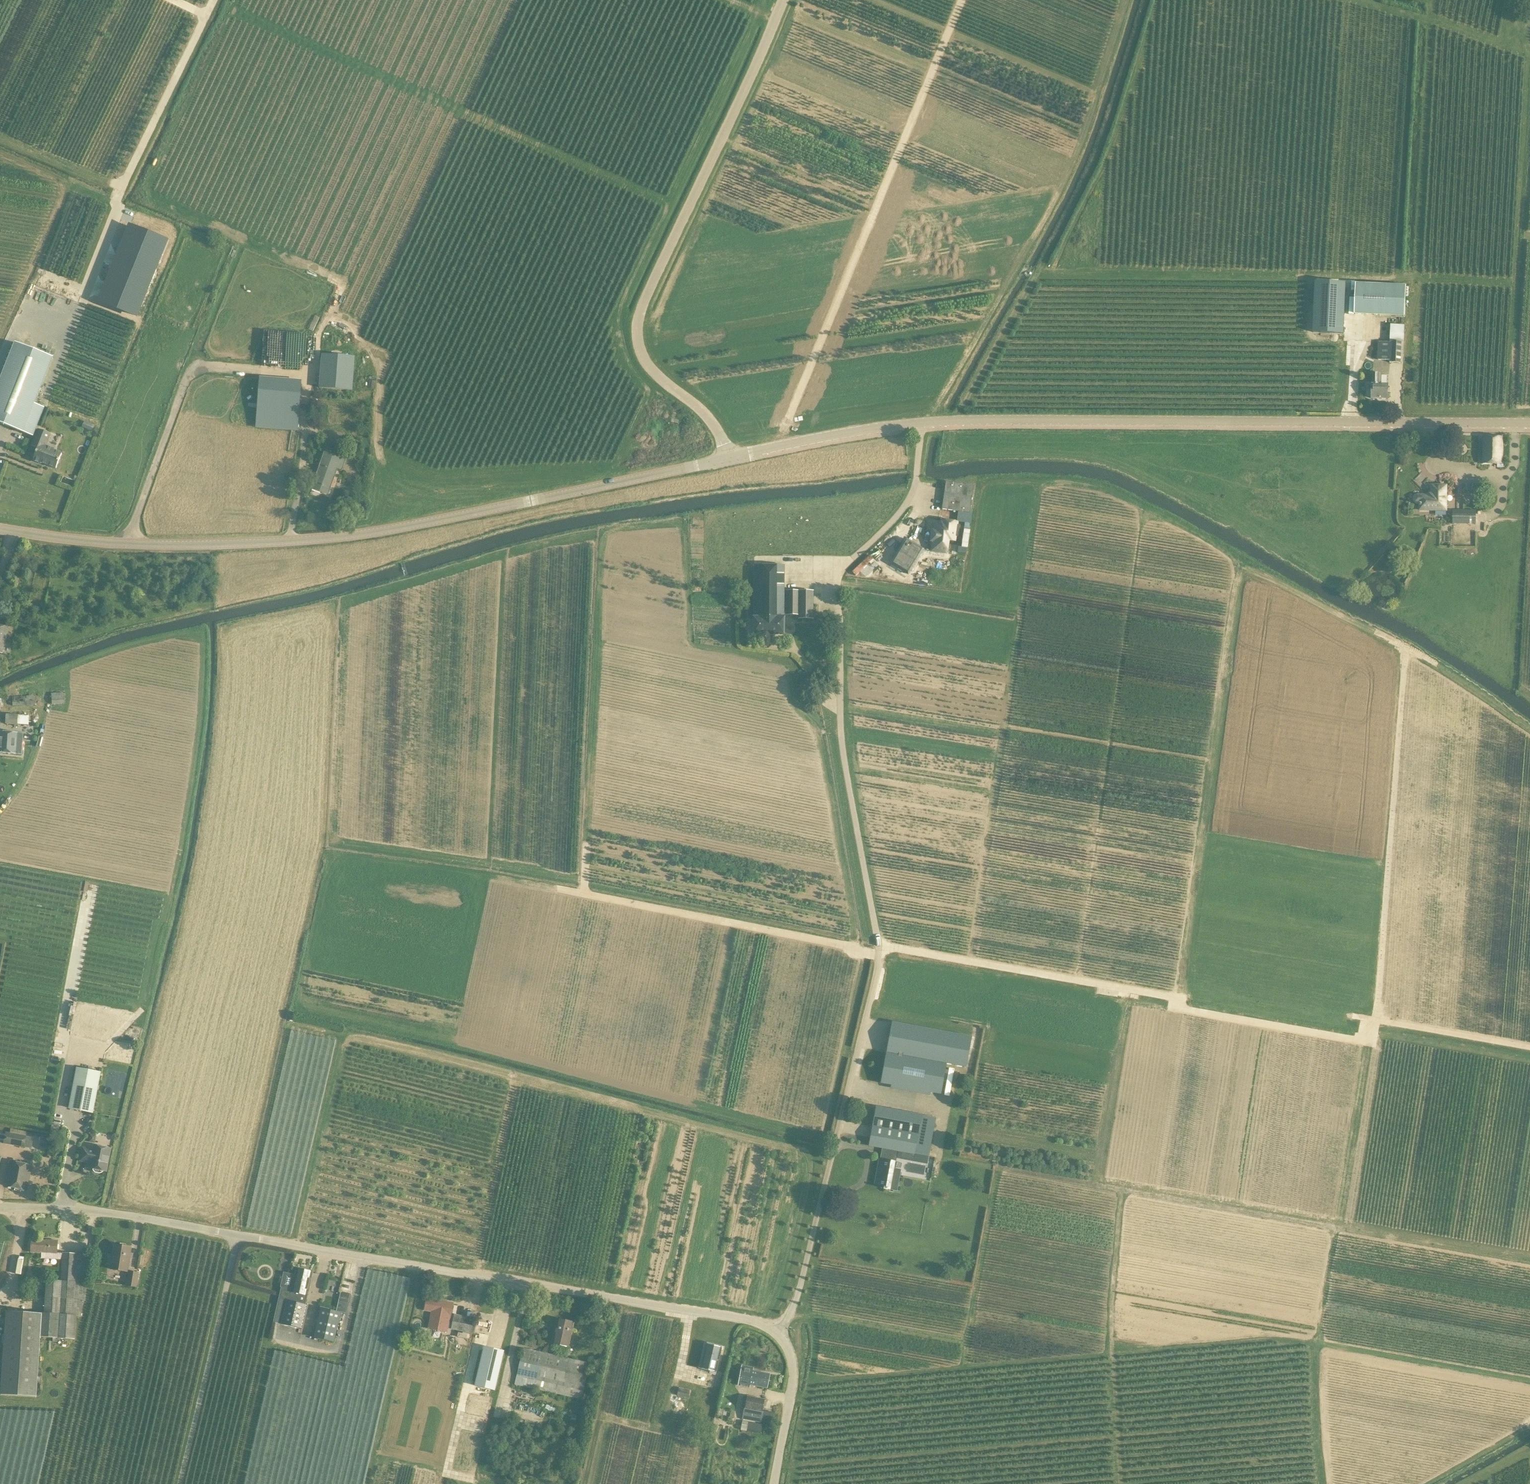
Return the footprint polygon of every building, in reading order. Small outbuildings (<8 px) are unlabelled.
[(131,223),(99,301),(136,316),(168,238),(131,223)] [(1344,334),(1346,284),(1316,282),(1313,332),(1344,334)] [(1403,318),(1405,284),(1353,282),(1352,315),(1403,318)] [(1403,342),(1404,333),(1390,333),(1390,341),(1390,343),(1379,342),(1378,360),(1389,361),(1389,362),(1403,363),(1403,342)] [(15,342),(0,380),(0,423),(33,436),(44,408),(34,404),(53,357),(15,342)] [(321,354),(321,355),(319,388),(352,391),(354,357),(321,354)] [(1368,396),(1372,397),(1372,398),(1387,399),(1388,385),(1381,385),(1381,374),(1373,374),(1373,385),(1372,385),(1372,390),(1369,390),(1367,391),(1367,395),(1368,396)] [(259,377),(255,428),(297,431),(301,380),(259,377)] [(83,427),(94,429),(95,423),(84,421),(83,427)] [(50,434),(38,429),(32,446),(38,448),(33,460),(56,469),(62,454),(54,450),(54,449),(46,446),(50,434)] [(1482,464),(1503,464),(1504,436),(1482,436),(1482,464)] [(336,469),(342,471),(345,459),(324,452),(320,463),(311,489),(327,494),(329,487),(336,469)] [(946,481),(942,509),(970,513),(974,485),(946,481)] [(1446,486),(1431,485),(1431,495),(1417,495),(1415,496),(1414,498),(1414,501),(1415,503),(1417,504),(1419,504),(1419,510),(1435,511),(1435,509),(1446,509),(1446,507),(1447,507),(1448,505),(1448,503),(1447,502),(1446,501),(1446,486)] [(1476,524),(1477,511),(1453,511),(1453,524),(1476,524)] [(932,532),(931,541),(933,541),(931,551),(946,553),(948,539),(948,537),(955,538),(955,536),(958,537),(960,526),(956,525),(957,523),(945,521),(945,524),(935,523),(934,532),(932,532)] [(922,549),(906,539),(892,562),(909,572),(922,549)] [(753,565),(753,617),(752,617),(752,635),(784,635),(784,617),(784,585),(784,574),(784,565),(753,565)] [(799,592),(799,591),(786,591),(786,614),(799,614),(799,618),(813,618),(813,592),(799,592)] [(0,625),(0,652),(2,653),(10,627),(0,625)] [(63,692),(51,693),(52,704),(63,703),(63,692)] [(24,696),(12,697),(13,706),(25,705),(34,705),(34,695),(24,696)] [(17,725),(17,724),(28,724),(28,716),(18,715),(6,713),(6,717),(0,716),(0,723),(5,723),(5,724),(17,725)] [(21,753),(22,733),(0,732),(0,752),(21,753)] [(119,1002),(109,1000),(107,1007),(117,1009),(119,1002)] [(939,1094),(945,1064),(945,1063),(964,1067),(970,1037),(891,1022),(880,1083),(939,1094)] [(93,1113),(101,1073),(76,1068),(69,1108),(93,1113)] [(876,1106),(868,1146),(882,1148),(897,1151),(906,1153),(928,1157),(935,1118),(921,1115),(904,1112),(876,1106)] [(0,1132),(0,1142),(3,1143),(24,1147),(26,1135),(6,1131),(5,1131),(5,1132),(0,1131),(0,1132)] [(104,1171),(106,1171),(110,1149),(95,1146),(94,1150),(83,1148),(80,1161),(88,1162),(89,1160),(92,1161),(90,1168),(93,1169),(94,1171),(96,1172),(100,1173),(102,1172),(104,1171)] [(879,1159),(874,1186),(889,1189),(889,1188),(896,1190),(900,1169),(893,1168),(894,1162),(895,1162),(897,1151),(882,1148),(880,1159),(879,1159)] [(906,1153),(906,1157),(927,1161),(928,1157),(906,1153)] [(8,1175),(6,1186),(27,1190),(29,1179),(27,1179),(30,1165),(12,1162),(9,1176),(8,1175)] [(31,1240),(31,1252),(40,1252),(42,1252),(57,1253),(57,1241),(48,1240),(48,1241),(31,1240)] [(109,1257),(108,1262),(110,1263),(111,1264),(110,1270),(128,1272),(132,1247),(114,1245),(112,1256),(111,1255),(109,1257)] [(2,1364),(0,1395),(36,1397),(38,1370),(40,1337),(58,1338),(75,1339),(76,1316),(81,1316),(82,1301),(85,1301),(89,1255),(76,1253),(62,1253),(60,1280),(46,1280),(44,1313),(41,1313),(6,1311),(2,1364)] [(281,1286),(273,1322),(299,1329),(304,1304),(306,1295),(307,1295),(312,1272),(296,1269),(292,1288),(281,1286)] [(129,1271),(127,1285),(137,1287),(139,1273),(129,1271)] [(341,1291),(338,1302),(348,1304),(350,1293),(341,1291)] [(430,1323),(447,1326),(449,1314),(450,1314),(452,1303),(427,1299),(425,1310),(432,1311),(430,1323)] [(321,1308),(315,1334),(314,1338),(333,1342),(340,1313),(321,1308)] [(454,1314),(451,1329),(458,1331),(471,1333),(474,1333),(476,1320),(474,1319),(474,1318),(454,1314)] [(557,1319),(551,1343),(568,1347),(573,1323),(557,1319)] [(536,1340),(526,1338),(525,1345),(535,1347),(536,1340)] [(716,1371),(721,1348),(706,1344),(700,1367),(716,1371)] [(503,1351),(483,1346),(474,1385),(495,1390),(503,1351)] [(589,1363),(522,1348),(514,1384),(581,1400),(589,1363)] [(57,1372),(68,1372),(69,1359),(58,1359),(57,1372)] [(742,1365),(738,1385),(749,1387),(750,1385),(767,1388),(769,1374),(752,1371),(753,1367),(742,1365)] [(688,1398),(690,1390),(678,1387),(677,1395),(688,1398)] [(747,1396),(744,1409),(742,1419),(760,1422),(762,1412),(764,1399),(747,1396)] [(762,1424),(760,1424),(742,1421),(740,1430),(760,1434),(762,1424)]
